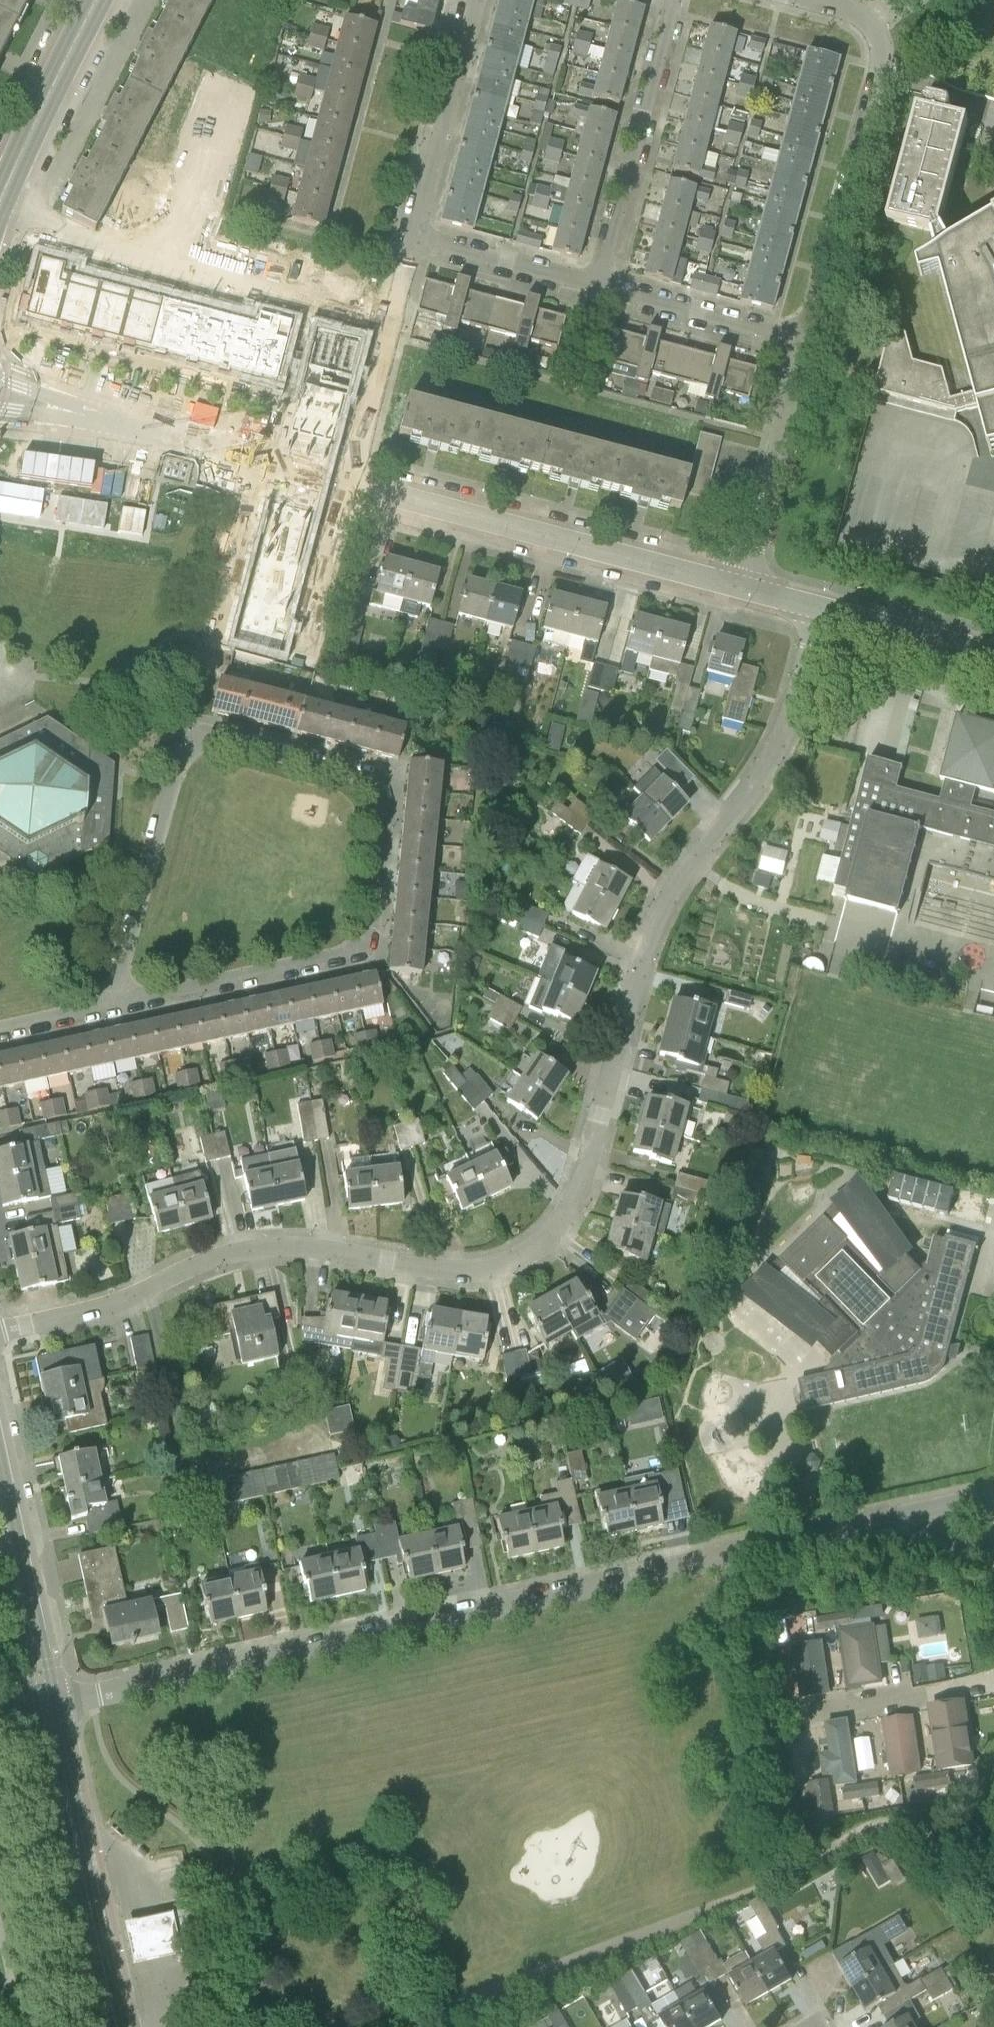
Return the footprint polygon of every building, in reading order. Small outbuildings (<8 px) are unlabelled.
[(29,2),(30,0),(0,0),(0,27),(13,34),(29,2)] [(211,5),(214,0),(171,0),(161,20),(195,37),(211,5)] [(415,13),(403,10),(400,24),(431,32),(439,0),(418,0),(415,13)] [(529,15),(533,0),(499,0),(497,6),(529,15)] [(588,11),(591,0),(579,0),(577,8),(588,11)] [(611,26),(637,33),(643,9),(617,2),(611,26)] [(493,23),(525,31),(529,15),(497,6),(493,23)] [(338,43),(369,52),(376,26),(345,18),(338,43)] [(585,19),(584,30),(599,32),(601,21),(585,19)] [(161,102),(178,69),(195,37),(161,20),(148,47),(143,44),(137,55),(141,58),(128,85),(161,102)] [(489,40),(521,48),(525,31),(493,23),(489,40)] [(310,36),(327,41),(329,29),(312,25),(310,36)] [(605,50),(631,57),(637,33),(611,26),(605,50)] [(13,34),(0,27),(0,59),(13,34)] [(703,51),(729,58),(736,34),(709,27),(703,51)] [(575,43),(589,46),(592,36),(577,32),(575,43)] [(307,47),(324,52),(327,41),(310,36),(307,47)] [(748,49),(763,53),(766,41),(750,38),(748,49)] [(484,56),(516,65),(521,48),(489,40),(484,56)] [(331,69),(363,77),(369,52),(338,43),(331,69)] [(572,53),(587,57),(589,46),(575,43),(572,53)] [(551,46),(548,53),(559,56),(561,48),(551,46)] [(598,74),(625,81),(631,57),(605,50),(598,74)] [(697,75),(723,82),(729,58),(703,51),(697,75)] [(802,69),(834,78),(838,61),(806,52),(802,69)] [(557,64),(559,56),(548,53),(546,61),(557,64)] [(480,73),(512,81),(516,65),(484,56),(480,73)] [(325,94),(356,102),(363,77),(331,69),(325,94)] [(798,86),(829,94),(834,78),(802,69),(798,86)] [(762,79),(773,82),(774,74),(764,71),(762,79)] [(475,90),(507,98),(507,96),(515,98),(519,83),(512,81),(480,73),(475,90)] [(625,81),(598,74),(595,87),(581,84),(578,95),(618,105),(625,81)] [(296,86),(313,91),(316,79),(299,75),(296,86)] [(691,99),(717,106),(723,82),(697,75),(691,99)] [(738,86),(753,90),(756,79),(741,75),(738,86)] [(762,79),(760,87),(771,90),(773,82),(762,79)] [(128,167),(145,134),(161,102),(128,85),(114,112),(109,109),(104,120),(108,123),(94,149),(128,167)] [(293,98),(310,102),(313,91),(296,86),(293,98)] [(736,96),(750,100),(753,90),(738,86),(736,96)] [(793,102),(825,111),(829,94),(798,86),(793,102)] [(471,106),(503,115),(507,98),(475,90),(471,106)] [(318,119),(349,128),(356,102),(325,94),(318,119)] [(536,103),(546,106),(548,98),(538,95),(536,103)] [(928,108),(928,110),(918,108),(888,221),(932,232),(937,253),(918,264),(922,276),(942,271),(975,393),(952,399),(944,369),(915,362),(907,333),(892,329),(875,391),(957,413),(979,407),(990,446),(993,445),(993,220),(952,244),(941,226),(969,121),(950,116),(952,108),(952,106),(952,105),(951,104),(950,103),(949,101),(948,101),(932,97),(930,97),(929,97),(927,98),(926,99),(925,101),(924,102),(925,104),(925,105),(925,106),(926,106),(927,107),(928,108)] [(685,123),(711,129),(717,106),(691,99),(685,123)] [(789,119),(821,127),(825,111),(793,102),(789,119)] [(546,106),(536,103),(533,110),(544,113),(546,106)] [(583,134),(609,140),(615,116),(589,109),(589,108),(574,105),(571,117),(579,119),(575,132),(583,134)] [(467,123),(498,131),(503,115),(471,106),(467,123)] [(311,145),(343,153),(349,128),(318,119),(311,145)] [(784,135),(816,144),(821,127),(789,119),(784,135)] [(749,129),(760,131),(762,124),(751,121),(749,129)] [(462,140),(494,148),(498,131),(467,123),(462,140)] [(678,146),(705,153),(711,129),(685,123),(678,146)] [(726,133),(741,137),(744,126),(729,123),(726,133)] [(283,137),(300,142),(303,130),(286,126),(283,137)] [(747,136),(758,139),(760,131),(749,129),(747,136)] [(723,143),(738,147),(741,137),(726,133),(723,143)] [(577,157),(603,164),(609,140),(583,134),(577,157)] [(780,152),(812,161),(816,144),(784,135),(780,152)] [(280,148),(297,153),(300,142),(283,137),(280,148)] [(547,150),(561,153),(564,143),(549,139),(547,150)] [(458,156),(490,165),(494,148),(462,140),(458,156)] [(305,170),(336,178),(343,153),(311,145),(305,170)] [(522,153),(533,156),(534,148),(524,146),(522,153)] [(705,153),(678,146),(672,170),(713,181),(716,170),(701,166),(705,153)] [(95,231),(111,199),(128,167),(94,149),(81,176),(76,173),(70,184),(75,187),(61,214),(95,231)] [(544,160),(559,164),(561,153),(547,150),(544,160)] [(775,169),(807,177),(812,161),(780,152),(775,169)] [(533,156),(522,153),(520,160),(531,163),(533,156)] [(453,173),(485,181),(490,165),(458,156),(453,173)] [(571,181),(597,188),(603,164),(577,157),(571,181)] [(771,185),(803,194),(807,177),(775,169),(771,185)] [(298,195),(329,204),(336,178),(305,170),(298,195)] [(736,179),(747,181),(749,174),(738,171),(737,172),(736,179)] [(449,190),(481,198),(485,181),(453,173),(449,190)] [(270,187),(287,192),(290,181),(273,176),(270,187)] [(734,186),(745,189),(747,181),(736,179),(734,185),(734,186)] [(564,205),(591,212),(597,188),(571,181),(564,205)] [(663,205),(689,212),(692,199),(707,203),(710,191),(669,181),(663,205)] [(766,202),(798,211),(803,194),(771,185),(766,202)] [(534,197),(549,200),(552,190),(537,186),(534,197)] [(267,198),(284,203),(287,192),(270,187),(267,198)] [(445,206),(477,215),(481,198),(449,190),(445,206)] [(329,204),(298,195),(291,221),(323,229),(329,204)] [(509,203),(520,205),(521,198),(511,195),(509,203)] [(532,207),(546,211),(549,200),(534,197),(532,207)] [(762,219),(794,227),(798,211),(766,202),(762,219)] [(520,205),(509,203),(507,211),(518,213),(520,205)] [(558,229),(584,235),(591,212),(564,205),(558,229)] [(657,229),(683,236),(689,212),(663,205),(657,229)] [(477,215),(445,206),(440,223),(472,231),(477,215)] [(758,235),(789,244),(794,227),(762,219),(758,235)] [(723,229),(733,231),(735,224),(725,221),(723,229)] [(584,235),(558,229),(552,252),(578,259),(584,235)] [(651,253),(677,259),(683,236),(657,229),(651,253)] [(698,240),(713,244),(716,233),(701,229),(698,240)] [(721,236),(731,239),(733,231),(723,229),(721,236)] [(519,232),(518,232),(516,243),(525,245),(527,235),(519,232)] [(539,249),(542,238),(527,235),(525,245),(539,249)] [(753,252),(785,260),(789,244),(758,235),(753,252)] [(695,250),(710,254),(713,244),(698,240),(695,250)] [(749,268),(781,277),(785,260),(753,252),(749,268)] [(677,259),(651,253),(645,277),(680,286),(687,261),(677,259)] [(330,478),(366,342),(37,256),(21,315),(302,389),(282,465),(232,651),(280,664),(330,478)] [(744,285),(776,294),(781,277),(749,268),(744,285)] [(690,289),(701,292),(705,276),(694,274),(690,289)] [(417,312),(446,319),(451,304),(462,307),(467,292),(470,281),(457,278),(454,288),(425,281),(417,312)] [(706,293),(717,296),(721,281),(710,278),(706,293)] [(776,294),(744,285),(740,302),(772,310),(776,294)] [(459,323),(488,331),(496,299),(467,292),(462,307),(451,304),(446,319),(439,347),(445,348),(449,332),(456,333),(459,323)] [(488,331),(515,338),(520,322),(532,326),(537,310),(539,300),(526,296),(524,307),(496,299),(488,331)] [(520,322),(515,338),(513,348),(526,352),(528,341),(557,349),(566,318),(537,310),(532,326),(520,322)] [(605,373),(634,380),(642,355),(653,358),(658,342),(661,332),(648,328),(645,339),(616,331),(605,373)] [(447,347),(459,350),(462,339),(450,336),(447,347)] [(650,373),(678,381),(686,350),(658,342),(653,358),(642,355),(634,380),(630,397),(635,399),(640,382),(647,384),(650,373)] [(678,381),(707,389),(711,373),(723,376),(728,361),(730,350),(717,347),(715,357),(686,350),(678,381)] [(482,356),(495,360),(497,352),(485,348),(482,356)] [(515,367),(525,369),(526,363),(517,360),(515,367)] [(711,373),(707,389),(704,399),(717,402),(719,392),(748,399),(757,368),(728,361),(723,376),(711,373)] [(661,405),(669,407),(672,394),(664,392),(661,405)] [(440,446),(469,453),(479,417),(409,398),(398,435),(428,442),(427,448),(439,451),(440,446)] [(693,414),(703,417),(706,404),(697,401),(693,414)] [(510,464),(539,472),(549,435),(479,417),(469,453),(498,461),(496,466),(508,469),(510,464)] [(721,439),(700,433),(697,445),(718,452),(721,439)] [(580,483),(609,490),(619,454),(549,435),(539,472),(568,480),(567,485),(573,486),(579,488),(580,483)] [(718,452),(697,445),(694,456),(715,462),(718,452)] [(684,493),(687,481),(690,472),(619,454),(609,490),(638,498),(636,503),(649,506),(650,501),(680,509),(684,493)] [(715,462),(694,456),(691,469),(713,473),(715,462)] [(713,473),(691,469),(690,472),(687,481),(709,487),(713,473)] [(709,487),(687,481),(684,493),(706,499),(709,487)] [(38,519),(43,492),(0,485),(0,512),(38,519)] [(107,507),(51,499),(47,526),(103,534),(107,507)] [(386,597),(402,601),(412,566),(386,559),(377,591),(375,590),(372,603),(384,606),(386,597)] [(412,566),(402,601),(399,613),(418,618),(421,606),(429,608),(438,573),(412,566)] [(459,617),(485,623),(495,588),(469,581),(459,617)] [(495,588),(485,623),(512,631),(521,595),(495,588)] [(543,631),(570,638),(579,602),(553,595),(543,631)] [(347,624),(360,627),(366,603),(354,599),(347,624)] [(579,602),(570,638),(585,642),(579,661),(592,665),(596,645),(605,609),(579,602)] [(637,656),(652,660),(661,623),(635,617),(620,672),(632,676),(637,656)] [(432,658),(435,647),(441,622),(429,619),(419,655),(432,658)] [(435,647),(447,650),(454,626),(441,622),(435,647)] [(661,623),(652,660),(649,670),(676,677),(674,685),(676,685),(670,709),(682,712),(689,688),(694,668),(679,664),(688,630),(661,623)] [(707,674),(732,681),(739,659),(743,645),(716,638),(713,649),(714,649),(707,674)] [(505,666),(517,669),(524,644),(511,641),(505,666)] [(529,672),(536,647),(524,644),(517,669),(515,679),(527,682),(529,672)] [(739,659),(732,681),(722,719),(744,725),(758,670),(739,665),(740,659),(739,659)] [(587,687),(600,691),(606,666),(594,663),(587,687)] [(600,691),(612,694),(618,669),(606,666),(600,691)] [(238,719),(242,703),(246,687),(219,680),(215,696),(211,712),(238,719)] [(238,719),(265,726),(273,694),(246,687),(242,703),(238,719)] [(689,688),(682,712),(677,730),(690,733),(701,691),(689,688)] [(265,726),(291,732),(299,701),(273,694),(265,726)] [(291,732),(318,739),(326,708),(299,701),(291,732)] [(318,739),(345,746),(353,715),(326,708),(318,739)] [(345,746),(371,753),(379,721),(353,715),(345,746)] [(841,863),(843,863),(843,862),(855,865),(847,897),(847,898),(846,901),(848,901),(848,900),(897,913),(897,914),(898,915),(899,911),(900,912),(921,829),(993,848),(993,815),(971,809),(976,789),(993,793),(993,724),(958,715),(941,779),(946,781),(940,802),(897,791),(903,767),(902,766),(902,767),(870,759),(870,758),(869,758),(854,814),(841,863)] [(35,878),(109,842),(114,764),(47,718),(0,741),(0,854),(35,878)] [(379,721),(371,753),(398,760),(406,728),(379,721)] [(681,777),(690,768),(673,750),(663,759),(681,777)] [(407,788),(439,791),(442,765),(410,762),(407,788)] [(635,789),(642,797),(668,823),(687,804),(679,796),(680,795),(655,770),(635,789)] [(405,814),(437,818),(439,791),(407,788),(405,814)] [(649,842),(668,823),(642,797),(622,816),(640,834),(641,834),(649,842)] [(588,824),(595,814),(575,800),(568,809),(588,824)] [(580,835),(588,824),(568,809),(566,811),(557,804),(550,813),(580,835)] [(402,841),(434,844),(437,818),(405,814),(402,841)] [(399,867),(432,870),(434,844),(402,841),(399,867)] [(787,873),(791,848),(768,844),(763,869),(787,873)] [(575,884),(584,889),(617,906),(630,883),(619,877),(620,876),(597,864),(593,872),(585,868),(575,884)] [(397,893),(429,896),(432,870),(399,867),(397,893)] [(617,906),(584,889),(571,914),(594,926),(594,925),(604,930),(617,906)] [(394,919),(427,922),(429,896),(397,893),(394,919)] [(520,916),(544,926),(548,915),(525,905),(520,916)] [(515,929),(538,939),(544,926),(520,916),(515,929)] [(392,945),(424,948),(427,922),(394,919),(392,945)] [(424,948),(392,945),(389,971),(421,974),(424,948)] [(551,984),(585,998),(595,973),(584,969),(585,968),(561,958),(551,984)] [(353,978),(360,1010),(382,1005),(376,974),(361,977),(353,978)] [(337,1015),(360,1010),(353,978),(330,983),(337,1015)] [(315,1020),(337,1015),(330,983),(308,988),(315,1020)] [(585,998),(551,984),(540,1010),(564,1020),(564,1019),(574,1023),(585,998)] [(292,1025),(315,1020),(308,988),(286,993),(292,1025)] [(724,1004),(749,1010),(752,998),(728,991),(724,1004)] [(270,1030),(292,1025),(286,993),(263,998),(270,1030)] [(494,1006),(516,1019),(522,1008),(500,996),(494,1006)] [(248,1035),(270,1030),(263,998),(241,1003),(248,1035)] [(667,1027),(706,1038),(714,1008),(692,1002),(691,1005),(674,1000),(667,1027)] [(225,1039),(248,1035),(241,1003),(218,1008),(225,1039)] [(510,1030),(516,1019),(494,1006),(488,1018),(510,1030)] [(203,1044),(225,1039),(218,1008),(196,1013),(203,1044)] [(180,1049),(203,1044),(196,1013),(173,1017),(180,1049)] [(158,1054),(180,1049),(173,1017),(151,1022),(158,1054)] [(135,1059),(158,1054),(151,1022),(128,1027),(135,1059)] [(113,1064),(135,1059),(128,1027),(106,1032),(113,1064)] [(706,1038),(667,1027),(660,1055),(677,1059),(676,1062),(675,1061),(674,1068),(705,1076),(701,1089),(726,1095),(729,1083),(716,1079),(719,1069),(704,1066),(707,1054),(702,1053),(706,1038)] [(368,1049),(379,1047),(376,1030),(364,1033),(368,1049)] [(90,1069),(113,1064),(106,1032),(83,1037),(90,1069)] [(357,1052),(368,1049),(364,1033),(353,1035),(357,1052)] [(445,1050),(459,1048),(456,1033),(442,1036),(445,1050)] [(68,1074),(90,1069),(83,1037),(61,1042),(68,1074)] [(323,1059),(335,1057),(331,1040),(320,1042),(323,1059)] [(45,1079),(68,1074),(61,1042),(38,1047),(45,1079)] [(312,1062),(323,1059),(320,1042),(308,1045),(312,1062)] [(23,1083),(45,1079),(38,1047),(16,1052),(23,1083)] [(279,1069),(290,1066),(286,1050),(275,1052),(279,1069)] [(23,1083),(16,1052),(0,1055),(0,1086),(0,1088),(23,1083)] [(268,1071),(279,1069),(275,1052),(264,1054),(268,1071)] [(521,1078),(552,1098),(567,1076),(557,1069),(558,1068),(536,1055),(521,1078)] [(233,1079),(244,1077),(241,1060),(230,1062),(233,1079)] [(222,1081),(233,1079),(230,1062),(219,1064),(222,1081)] [(189,1088),(200,1086),(196,1069),(185,1072),(189,1088)] [(178,1091),(189,1088),(185,1072),(174,1074),(178,1091)] [(484,1102),(493,1094),(477,1075),(468,1082),(484,1102)] [(552,1098),(521,1078),(506,1101),(527,1115),(527,1114),(537,1121),(552,1098)] [(145,1098),(156,1096),(152,1079),(141,1081),(145,1098)] [(133,1101),(145,1098),(141,1081),(130,1084),(133,1101)] [(474,1111),(484,1102),(468,1082),(457,1091),(474,1111)] [(99,1108),(110,1105),(106,1089),(95,1091),(99,1108)] [(726,1095),(701,1089),(698,1102),(749,1115),(752,1102),(726,1095)] [(88,1110),(99,1108),(95,1091),(84,1094),(88,1110)] [(640,1125),(679,1136),(683,1120),(688,1122),(693,1103),(666,1096),(665,1102),(647,1098),(640,1125)] [(55,1118),(66,1115),(62,1098),(51,1101),(55,1118)] [(318,1140),(328,1139),(322,1100),(311,1101),(318,1140)] [(44,1120),(55,1118),(51,1101),(40,1103),(44,1120)] [(304,1143),(318,1140),(311,1101),(297,1104),(304,1143)] [(10,1128),(21,1125),(17,1108),(6,1111),(10,1128)] [(10,1128),(6,1111),(0,1112),(0,1130),(10,1128)] [(415,1147),(425,1144),(418,1119),(407,1122),(415,1147)] [(66,1121),(59,1123),(62,1135),(69,1134),(66,1121)] [(401,1151),(415,1147),(407,1122),(394,1127),(401,1151)] [(33,1172),(45,1170),(38,1142),(62,1137),(62,1135),(59,1123),(19,1132),(22,1146),(2,1150),(3,1151),(0,1152),(0,1179),(33,1172)] [(679,1136),(640,1125),(633,1152),(650,1157),(649,1159),(671,1165),(679,1136)] [(220,1160),(231,1157),(225,1132),(213,1135),(220,1160)] [(206,1163),(220,1160),(213,1135),(200,1138),(206,1163)] [(470,1165),(486,1198),(510,1187),(506,1176),(503,1169),(513,1164),(505,1149),(496,1154),(495,1153),(470,1165)] [(462,1210),(486,1198),(470,1165),(466,1156),(440,1168),(438,1165),(433,1167),(440,1181),(438,1183),(448,1204),(457,1200),(462,1210)] [(271,1169),(278,1205),(305,1200),(302,1189),(303,1188),(298,1164),(271,1169)] [(371,1170),(375,1207),(402,1204),(401,1192),(402,1192),(399,1167),(371,1170)] [(252,1211),(278,1205),(271,1169),(243,1175),(249,1200),(252,1211)] [(33,1172),(0,1179),(0,1193),(3,1206),(14,1204),(14,1205),(50,1197),(45,1170),(33,1172)] [(349,1210),(375,1207),(371,1170),(343,1174),(346,1199),(347,1199),(349,1210)] [(175,1191),(185,1226),(211,1219),(208,1208),(209,1208),(199,1172),(172,1179),(175,1191)] [(802,1380),(809,1414),(811,1413),(811,1410),(925,1383),(930,1381),(939,1375),(942,1370),(945,1365),(976,1250),(979,1251),(979,1249),(934,1237),(925,1273),(909,1256),(914,1251),(858,1173),(844,1189),(843,1190),(829,1200),(832,1205),(824,1214),(769,1267),(764,1263),(753,1277),(736,1291),(812,1350),(818,1343),(835,1360),(824,1370),(826,1376),(802,1380)] [(696,1193),(715,1197),(718,1185),(678,1174),(674,1187),(696,1193)] [(898,1183),(892,1208),(988,1229),(993,1205),(898,1183)] [(671,1199),(693,1205),(696,1193),(674,1187),(671,1199)] [(159,1233),(185,1226),(175,1191),(148,1198),(155,1222),(156,1222),(159,1233)] [(77,1206),(85,1204),(82,1193),(50,1200),(53,1213),(78,1207),(77,1206)] [(118,1197),(123,1222),(136,1220),(130,1194),(118,1197)] [(614,1223),(652,1233),(661,1204),(639,1198),(638,1200),(621,1196),(614,1223)] [(123,1222),(118,1197),(106,1200),(111,1225),(123,1222)] [(14,1264),(50,1256),(62,1254),(56,1226),(80,1221),(78,1207),(53,1213),(27,1218),(30,1232),(20,1234),(20,1235),(9,1238),(14,1264)] [(652,1233),(614,1223),(606,1250),(623,1255),(623,1257),(644,1263),(652,1233)] [(62,1254),(50,1256),(14,1264),(20,1291),(31,1288),(31,1289),(68,1281),(62,1254)] [(651,1308),(657,1300),(631,1280),(625,1289),(651,1308)] [(551,1296),(571,1331),(585,1323),(591,1333),(608,1323),(592,1294),(585,1298),(576,1282),(551,1296)] [(630,1316),(638,1321),(648,1308),(650,1310),(651,1308),(625,1289),(606,1314),(623,1327),(630,1316)] [(190,1311),(196,1342),(230,1335),(235,1361),(241,1360),(242,1367),(279,1359),(271,1319),(279,1318),(274,1293),(258,1297),(260,1308),(232,1314),(229,1303),(190,1311)] [(314,1343),(350,1349),(359,1300),(331,1295),(328,1312),(326,1311),(324,1319),(318,1318),(314,1343)] [(544,1346),(571,1331),(551,1296),(527,1310),(535,1325),(533,1326),(544,1346)] [(359,1300),(350,1349),(352,1349),(354,1340),(382,1345),(386,1322),(384,1322),(387,1304),(359,1300)] [(422,1349),(453,1354),(459,1316),(431,1311),(428,1328),(426,1328),(422,1349)] [(459,1316),(453,1354),(483,1359),(486,1338),(484,1338),(487,1320),(459,1316)] [(137,1373),(155,1369),(148,1334),(130,1338),(137,1373)] [(87,1383),(101,1380),(94,1346),(49,1356),(39,1358),(35,1359),(40,1380),(84,1370),(87,1383)] [(521,1377),(542,1372),(537,1352),(527,1355),(526,1350),(515,1352),(521,1377)] [(507,1381),(521,1377),(515,1352),(501,1356),(507,1381)] [(395,1393),(396,1389),(400,1361),(387,1359),(382,1390),(395,1393)] [(411,1390),(415,1391),(418,1377),(418,1376),(420,1365),(400,1361),(396,1389),(411,1391),(411,1390)] [(101,1384),(101,1380),(87,1383),(84,1370),(40,1380),(43,1394),(44,1393),(51,1424),(62,1421),(65,1431),(104,1422),(97,1393),(100,1389),(101,1384)] [(633,1429),(666,1421),(661,1401),(629,1409),(633,1429)] [(327,1423),(352,1418),(349,1406),(324,1411),(327,1423)] [(352,1419),(327,1424),(329,1435),(354,1431),(352,1419)] [(65,1489),(102,1481),(95,1450),(58,1458),(65,1489)] [(572,1479),(573,1483),(587,1480),(581,1451),(566,1454),(572,1479)] [(329,1482),(340,1479),(334,1454),(323,1457),(329,1482)] [(317,1484),(329,1482),(323,1457),(312,1459),(317,1484)] [(306,1487),(317,1484),(312,1459),(300,1462),(306,1487)] [(294,1489),(306,1487),(300,1462),(289,1464),(294,1489)] [(283,1492),(294,1489),(289,1464),(277,1467),(283,1492)] [(271,1494),(283,1492),(277,1467),(266,1469),(271,1494)] [(259,1497),(271,1494),(266,1469),(253,1472),(259,1497)] [(627,1492),(635,1530),(663,1524),(659,1507),(682,1502),(676,1471),(654,1476),(656,1485),(627,1492)] [(247,1500),(259,1497),(253,1472),(242,1475),(247,1500)] [(235,1502),(247,1500),(242,1475),(229,1477),(235,1502)] [(222,1505),(235,1502),(229,1477),(217,1480),(222,1505)] [(527,1513),(536,1552),(564,1546),(560,1529),(567,1527),(565,1521),(580,1517),(573,1483),(572,1479),(555,1483),(558,1493),(540,1497),(542,1510),(527,1513)] [(211,1508),(222,1505),(217,1480),(205,1483),(211,1508)] [(102,1481),(65,1489),(72,1520),(86,1517),(90,1534),(123,1528),(117,1501),(107,1503),(102,1481)] [(199,1510),(208,1508),(211,1508),(205,1483),(193,1485),(199,1510)] [(608,1536),(635,1530),(627,1492),(626,1484),(595,1491),(602,1520),(604,1519),(608,1536)] [(509,1558),(536,1552),(527,1513),(497,1520),(502,1542),(505,1541),(509,1558)] [(429,1535),(437,1574),(465,1568),(461,1551),(463,1550),(459,1528),(429,1535)] [(410,1580),(437,1574),(429,1535),(398,1541),(404,1563),(406,1563),(410,1580)] [(79,1555),(88,1597),(124,1588),(115,1547),(79,1555)] [(330,1556),(338,1596),(366,1590),(362,1572),(364,1572),(360,1550),(330,1556)] [(311,1602),(338,1596),(330,1556),(299,1563),(305,1585),(307,1584),(311,1602)] [(231,1578),(239,1618),(267,1612),(263,1594),(265,1594),(260,1570),(258,1564),(244,1567),(245,1575),(231,1578)] [(212,1624),(239,1618),(231,1578),(200,1585),(205,1607),(208,1606),(212,1624)] [(152,1599),(103,1610),(108,1633),(113,1632),(116,1645),(155,1636),(152,1623),(156,1622),(150,1599),(152,1599)] [(170,1633),(188,1629),(182,1599),(164,1603),(164,1607),(170,1633)] [(942,1612),(920,1613),(921,1632),(943,1631),(942,1612)] [(840,1630),(847,1688),(881,1684),(873,1625),(840,1630)] [(799,1696),(828,1692),(821,1639),(792,1643),(799,1696)] [(928,1707),(940,1771),(974,1765),(962,1700),(928,1707)] [(900,1777),(921,1773),(911,1716),(891,1719),(900,1777)] [(836,1788),(856,1785),(847,1719),(824,1722),(828,1753),(820,1754),(823,1777),(834,1775),(836,1788)] [(873,1762),(874,1739),(861,1739),(860,1762),(873,1762)] [(846,1789),(847,1800),(883,1795),(881,1783),(846,1789)] [(793,1979),(776,1951),(786,1945),(777,1930),(778,1927),(762,1896),(751,1902),(769,1933),(759,1939),(767,1952),(751,1961),(770,1992),(793,1979)] [(179,1958),(200,1954),(190,1911),(169,1915),(179,1958)] [(179,1958),(169,1915),(123,1925),(132,1968),(179,1958)] [(854,1987),(896,1964),(885,1945),(910,1931),(901,1916),(851,1944),(858,1955),(841,1964),(854,1987)] [(770,1992),(751,1961),(746,1952),(726,1964),(723,1959),(719,1961),(707,1941),(697,1947),(715,1981),(729,1973),(731,1975),(729,1976),(747,2005),(770,1992)] [(695,1975),(702,1988),(715,1981),(697,1947),(690,1950),(686,1953),(698,1973),(695,1975)] [(911,2000),(927,1990),(921,1980),(911,1986),(908,1985),(896,1964),(854,1987),(868,2010),(878,2004),(884,2015),(911,2000)] [(942,1968),(921,1980),(927,1990),(948,1978),(942,1968)] [(640,2007),(649,2002),(631,1971),(622,1976),(640,2007)] [(628,2014),(640,2007),(622,1976),(610,1982),(628,2014)] [(948,1978),(927,1990),(933,2001),(954,1989),(948,1978)] [(683,2003),(675,1989),(652,2002),(666,2026),(696,2026),(683,2003)] [(696,2026),(709,2026),(722,2019),(706,1990),(683,2003),(696,2026)] [(914,2022),(922,2018),(911,2000),(884,2015),(890,2025),(887,2026),(917,2026),(914,2022)] [(560,2010),(550,2015),(557,2026),(569,2026),(560,2010)]
